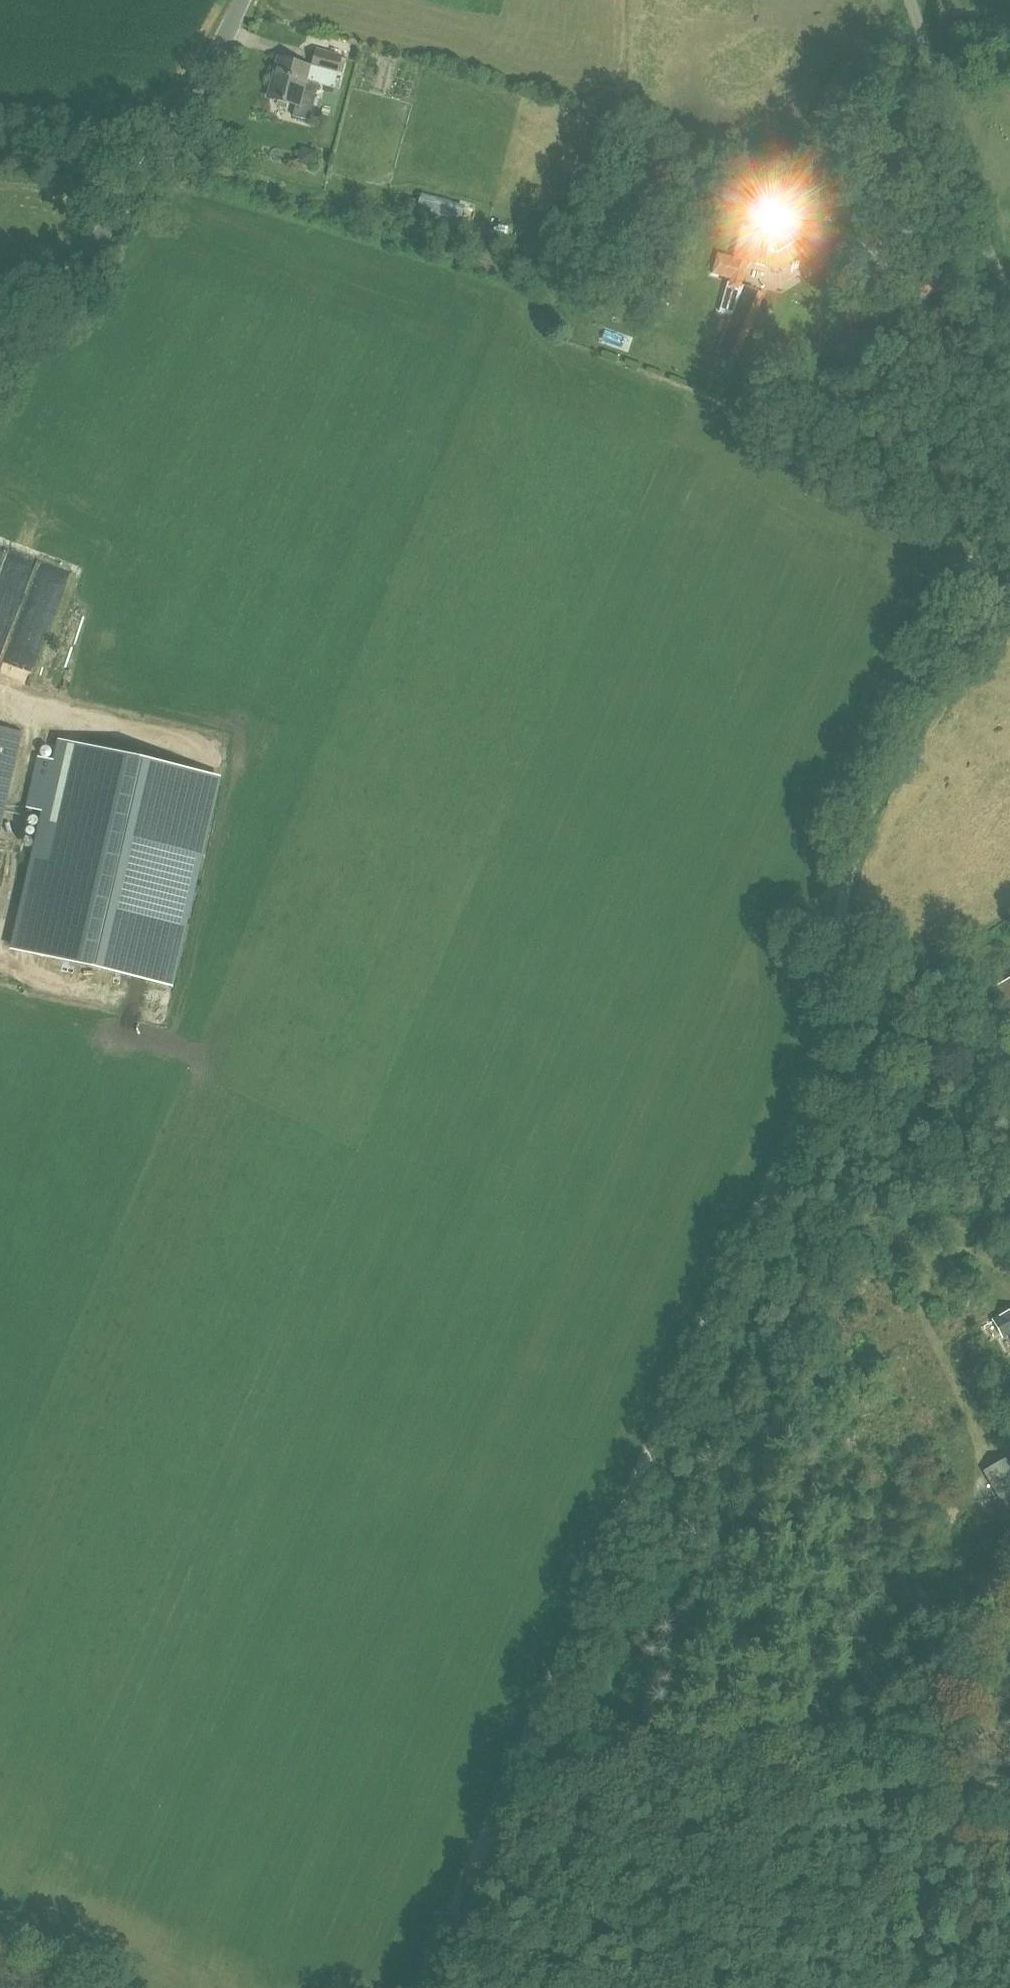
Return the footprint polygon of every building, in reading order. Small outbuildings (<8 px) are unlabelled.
[(318,48),(312,65),(277,55),(266,99),(296,105),(293,116),(310,120),(319,84),(335,89),(344,55),(318,48)] [(463,210),(420,198),(415,213),(459,225),(463,210)] [(795,207),(788,212),(783,205),(762,219),(766,225),(762,227),(750,224),(750,227),(744,225),(741,234),(735,258),(718,253),(713,274),(730,279),(723,306),(735,310),(718,350),(736,356),(763,294),(742,285),(748,262),(780,269),(819,246),(821,235),(805,208),(795,207)] [(23,732),(0,727),(0,831),(23,732)] [(222,776),(58,738),(53,759),(38,756),(26,808),(41,811),(10,949),(173,987),(222,776)] [(1003,1002),(1009,1016),(1009,978),(1002,982),(995,985),(1003,1002)] [(993,1320),(1001,1335),(1008,1332),(1009,1336),(1009,1312),(993,1320)] [(1001,1500),(1009,1512),(1009,1455),(983,1472),(1001,1500)]
